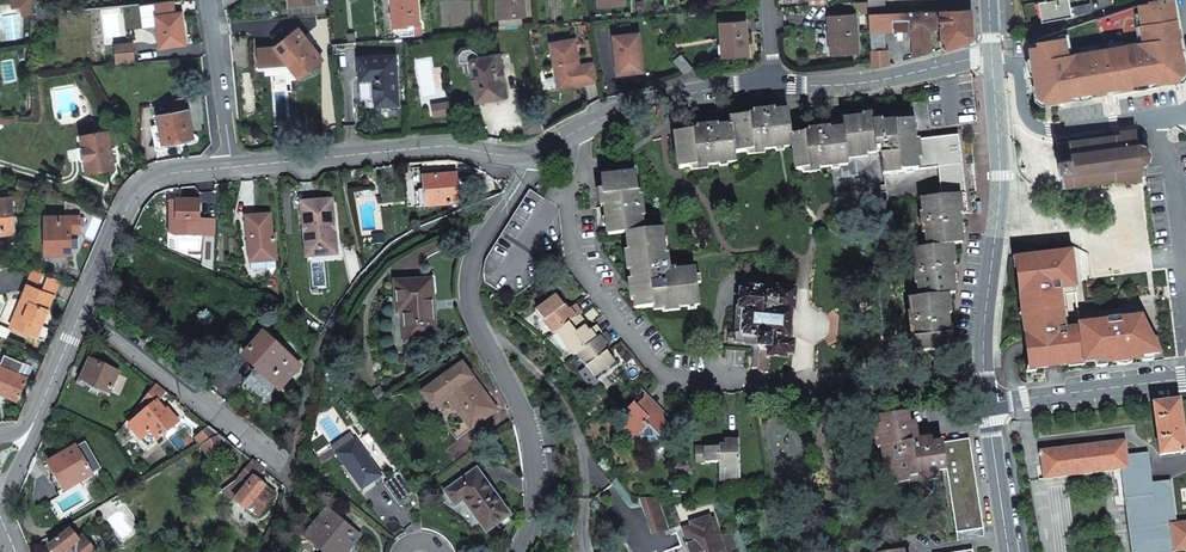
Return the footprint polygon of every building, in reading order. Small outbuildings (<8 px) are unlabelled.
[(394,27),(414,26),(415,37),(423,36),(422,24),(420,24),(418,0),(391,0),(394,27)] [(524,0),(496,0),(498,18),(525,15),(524,0)] [(887,12),(886,0),(868,0),(869,13),(887,12)] [(1175,0),(1150,0),(1150,2),(1142,3),(1029,40),(1037,95),(1046,101),(1105,90),(1104,87),(1122,85),(1131,83),(1157,79),(1158,82),(1179,79),(1185,70),(1184,64),(1179,65),(1177,50),(1181,50),(1175,2),(1175,0)] [(1090,2),(1069,6),(1068,0),(1041,0),(1038,0),(1042,20),(1092,11),(1090,2)] [(173,13),(171,1),(159,2),(161,15),(155,15),(159,45),(175,43),(175,46),(186,45),(182,12),(173,13)] [(944,49),(969,40),(974,34),(972,8),(943,9),(944,26),(941,27),(943,27),(944,49)] [(944,26),(943,9),(940,9),(892,12),(893,30),(914,29),(931,28),(936,28),(935,27),(941,27),(944,26)] [(893,30),(892,12),(887,12),(869,13),(870,30),(883,30),(893,30)] [(860,52),(857,14),(829,16),(832,54),(860,52)] [(737,52),(749,52),(747,21),(721,23),(723,57),(737,56),(737,52)] [(931,28),(914,29),(914,58),(932,53),(931,28)] [(287,53),(303,74),(322,60),(299,29),(276,47),(283,56),(287,53)] [(883,30),(870,30),(871,50),(884,50),(883,30)] [(1038,30),(1030,32),(1032,38),(1040,36),(1038,30)] [(639,33),(613,36),(618,75),(644,72),(639,33)] [(583,86),(599,83),(595,62),(580,65),(575,41),(551,46),(559,88),(582,84),(583,86)] [(135,51),(135,43),(116,45),(116,53),(135,51)] [(468,74),(471,73),(469,62),(476,52),(470,48),(462,49),(457,56),(459,64),(466,63),(468,74)] [(871,50),(871,62),(872,69),(891,65),(887,49),(884,50),(871,50)] [(135,51),(116,53),(117,63),(136,62),(135,51)] [(469,62),(471,73),(476,102),(507,96),(504,80),(501,81),(499,69),(502,68),(500,54),(483,57),(476,52),(469,62)] [(299,77),(303,74),(287,53),(283,56),(299,77)] [(674,60),(684,73),(691,67),(692,67),(681,54),(674,60)] [(400,105),(396,55),(358,57),(360,80),(374,79),(376,107),(400,105)] [(157,115),(162,144),(193,139),(189,109),(185,110),(183,98),(171,100),(173,112),(157,115)] [(675,134),(680,170),(738,163),(736,154),(780,149),(794,148),(797,172),(833,167),(838,209),(923,199),(925,219),(922,219),(923,228),(926,228),(928,247),(915,249),(918,269),(915,270),(915,278),(919,278),(921,298),(911,299),(913,320),(910,320),(911,328),(914,328),(917,352),(952,348),(946,295),(955,294),(950,245),(964,243),(960,215),(958,194),(943,196),(939,167),(963,165),(961,145),(950,137),(932,139),(928,102),(823,115),(825,129),(817,130),(817,133),(793,136),(790,112),(777,113),(770,114),(769,110),(761,111),(761,115),(732,118),(733,127),(714,129),(713,126),(704,127),(705,131),(688,133),(675,134)] [(18,114),(0,117),(0,124),(19,121),(18,114)] [(526,133),(544,131),(541,117),(524,120),(526,133)] [(687,125),(688,133),(705,131),(704,127),(704,123),(687,125)] [(1062,187),(1126,178),(1126,182),(1142,179),(1140,165),(1142,165),(1144,164),(1145,163),(1147,162),(1149,159),(1150,156),(1150,152),(1150,150),(1149,149),(1148,147),(1147,146),(1146,145),(1143,143),(1141,142),(1137,142),(1135,127),(1119,129),(1119,132),(1056,141),(1062,187)] [(113,168),(108,132),(82,136),(84,149),(79,149),(81,161),(85,160),(87,172),(113,168)] [(961,145),(960,136),(950,137),(961,145)] [(970,214),(963,165),(939,167),(943,196),(958,194),(960,215),(970,214)] [(425,192),(426,207),(459,204),(457,175),(424,178),(425,192)] [(609,237),(627,235),(637,310),(654,308),(655,311),(701,305),(697,271),(668,274),(663,231),(643,233),(641,213),(644,212),(643,203),(640,204),(636,175),(601,179),(609,237)] [(14,233),(12,205),(25,203),(23,190),(10,192),(11,198),(0,199),(0,234),(14,233)] [(560,210),(531,191),(486,261),(485,263),(485,265),(484,269),(484,271),(484,276),(484,278),(485,280),(486,284),(512,300),(532,286),(564,237),(560,210)] [(417,208),(426,207),(425,192),(417,192),(417,208)] [(176,201),(177,221),(200,221),(200,200),(176,201)] [(66,216),(46,217),(47,254),(72,253),(71,231),(80,231),(80,207),(65,201),(66,216)] [(302,204),(307,252),(322,250),(322,246),(336,244),(332,201),(302,204)] [(246,218),(249,252),(254,252),(255,264),(277,261),(277,256),(278,256),(277,240),(273,240),(270,215),(246,218)] [(322,250),(307,252),(308,257),(337,254),(336,244),(322,246),(322,250)] [(1068,263),(1067,254),(1019,260),(1019,258),(1015,258),(1016,262),(1018,262),(1032,368),(1029,369),(1030,373),(1033,372),(1033,371),(1160,355),(1143,319),(1123,322),(1121,310),(1105,312),(1106,319),(1099,320),(1100,325),(1082,327),(1081,322),(1065,324),(1063,315),(1070,314),(1069,305),(1062,306),(1061,297),(1078,295),(1074,262),(1068,263)] [(44,274),(34,270),(32,274),(42,278),(44,274)] [(32,274),(22,299),(25,300),(18,314),(24,317),(19,329),(37,337),(61,281),(44,274),(42,278),(32,274)] [(431,282),(397,284),(399,313),(405,313),(407,343),(436,342),(431,282)] [(792,320),(792,311),(790,311),(791,307),(796,308),(797,289),(779,287),(779,289),(773,289),(772,293),(764,293),(764,291),(762,288),(754,287),(751,291),(742,290),(740,308),(738,307),(735,342),(758,344),(758,346),(769,347),(768,356),(786,357),(787,353),(794,354),(795,341),(788,341),(788,338),(790,338),(791,329),(792,329),(793,320),(792,320)] [(537,312),(555,336),(558,333),(578,318),(583,315),(577,307),(572,310),(569,312),(566,307),(558,297),(537,312)] [(25,300),(22,299),(10,326),(19,329),(24,317),(18,314),(25,300)] [(558,333),(575,356),(578,354),(603,336),(597,328),(589,334),(578,318),(558,333)] [(612,341),(606,333),(603,336),(578,354),(596,378),(616,363),(604,347),(612,341)] [(245,357),(280,389),(299,367),(264,336),(245,357)] [(23,363),(4,355),(0,365),(0,393),(17,400),(27,377),(18,373),(23,363)] [(86,373),(82,383),(109,396),(119,373),(90,360),(84,373),(86,373)] [(463,364),(423,394),(457,441),(497,411),(463,364)] [(166,394),(156,386),(138,409),(143,415),(129,427),(141,441),(150,433),(157,442),(179,423),(171,413),(168,415),(158,404),(166,394)] [(644,399),(638,405),(650,418),(661,407),(645,390),(643,392),(644,393),(644,399)] [(1160,455),(1180,452),(1180,454),(1183,453),(1183,452),(1185,452),(1185,451),(1179,400),(1153,403),(1160,455)] [(650,418),(638,405),(636,402),(624,413),(627,416),(619,423),(636,441),(640,441),(643,443),(652,443),(654,441),(659,441),(659,439),(670,428),(664,420),(669,415),(661,407),(650,418)] [(896,480),(910,478),(918,477),(918,481),(932,479),(931,471),(939,470),(948,469),(957,528),(979,525),(966,440),(934,445),(934,443),(927,444),(926,440),(919,441),(917,428),(912,429),(911,422),(909,422),(908,412),(882,416),(883,425),(884,433),(877,434),(879,448),(883,447),(884,458),(888,457),(889,465),(886,465),(887,478),(896,477),(896,480)] [(876,426),(877,434),(884,433),(883,425),(876,426)] [(196,440),(201,446),(219,435),(210,428),(196,440)] [(150,433),(141,441),(148,449),(157,442),(150,433)] [(727,446),(697,447),(697,462),(720,462),(720,480),(741,479),(740,434),(727,435),(727,446)] [(219,435),(201,446),(208,458),(230,444),(219,435)] [(357,442),(352,435),(348,438),(352,445),(357,442)] [(381,477),(357,442),(352,445),(348,438),(333,448),(363,490),(381,477)] [(971,439),(966,440),(979,525),(957,528),(958,533),(984,529),(971,439)] [(1044,478),(1121,469),(1128,468),(1149,465),(1148,453),(1127,456),(1125,440),(1040,451),(1040,452),(1038,453),(1038,456),(1041,456),(1044,478)] [(83,443),(75,448),(87,468),(95,463),(83,443)] [(87,468),(75,448),(49,464),(65,491),(92,475),(87,468)] [(235,482),(222,491),(247,511),(248,509),(258,517),(275,495),(257,481),(265,471),(251,460),(235,482)] [(1128,468),(1121,469),(1123,487),(1152,483),(1149,465),(1128,468)] [(477,470),(446,492),(456,506),(464,500),(487,532),(510,515),(477,470)] [(931,471),(932,479),(940,478),(939,470),(931,471)] [(910,483),(910,478),(896,480),(896,477),(887,478),(889,486),(910,483)] [(1123,487),(1131,551),(1142,551),(1139,529),(1170,525),(1173,551),(1185,550),(1185,521),(1176,523),(1171,481),(1152,483),(1123,487)] [(309,531),(335,551),(344,551),(345,551),(349,551),(362,537),(328,509),(309,531)] [(693,527),(684,530),(689,543),(687,544),(690,551),(726,551),(715,519),(711,520),(710,516),(698,521),(699,524),(693,527)] [(1142,551),(1172,551),(1173,551),(1170,525),(1139,529),(1142,551)] [(84,537),(81,539),(78,536),(76,538),(70,531),(50,548),(53,551),(95,551),(84,537)] [(309,531),(304,537),(323,551),(335,551),(309,531)]
